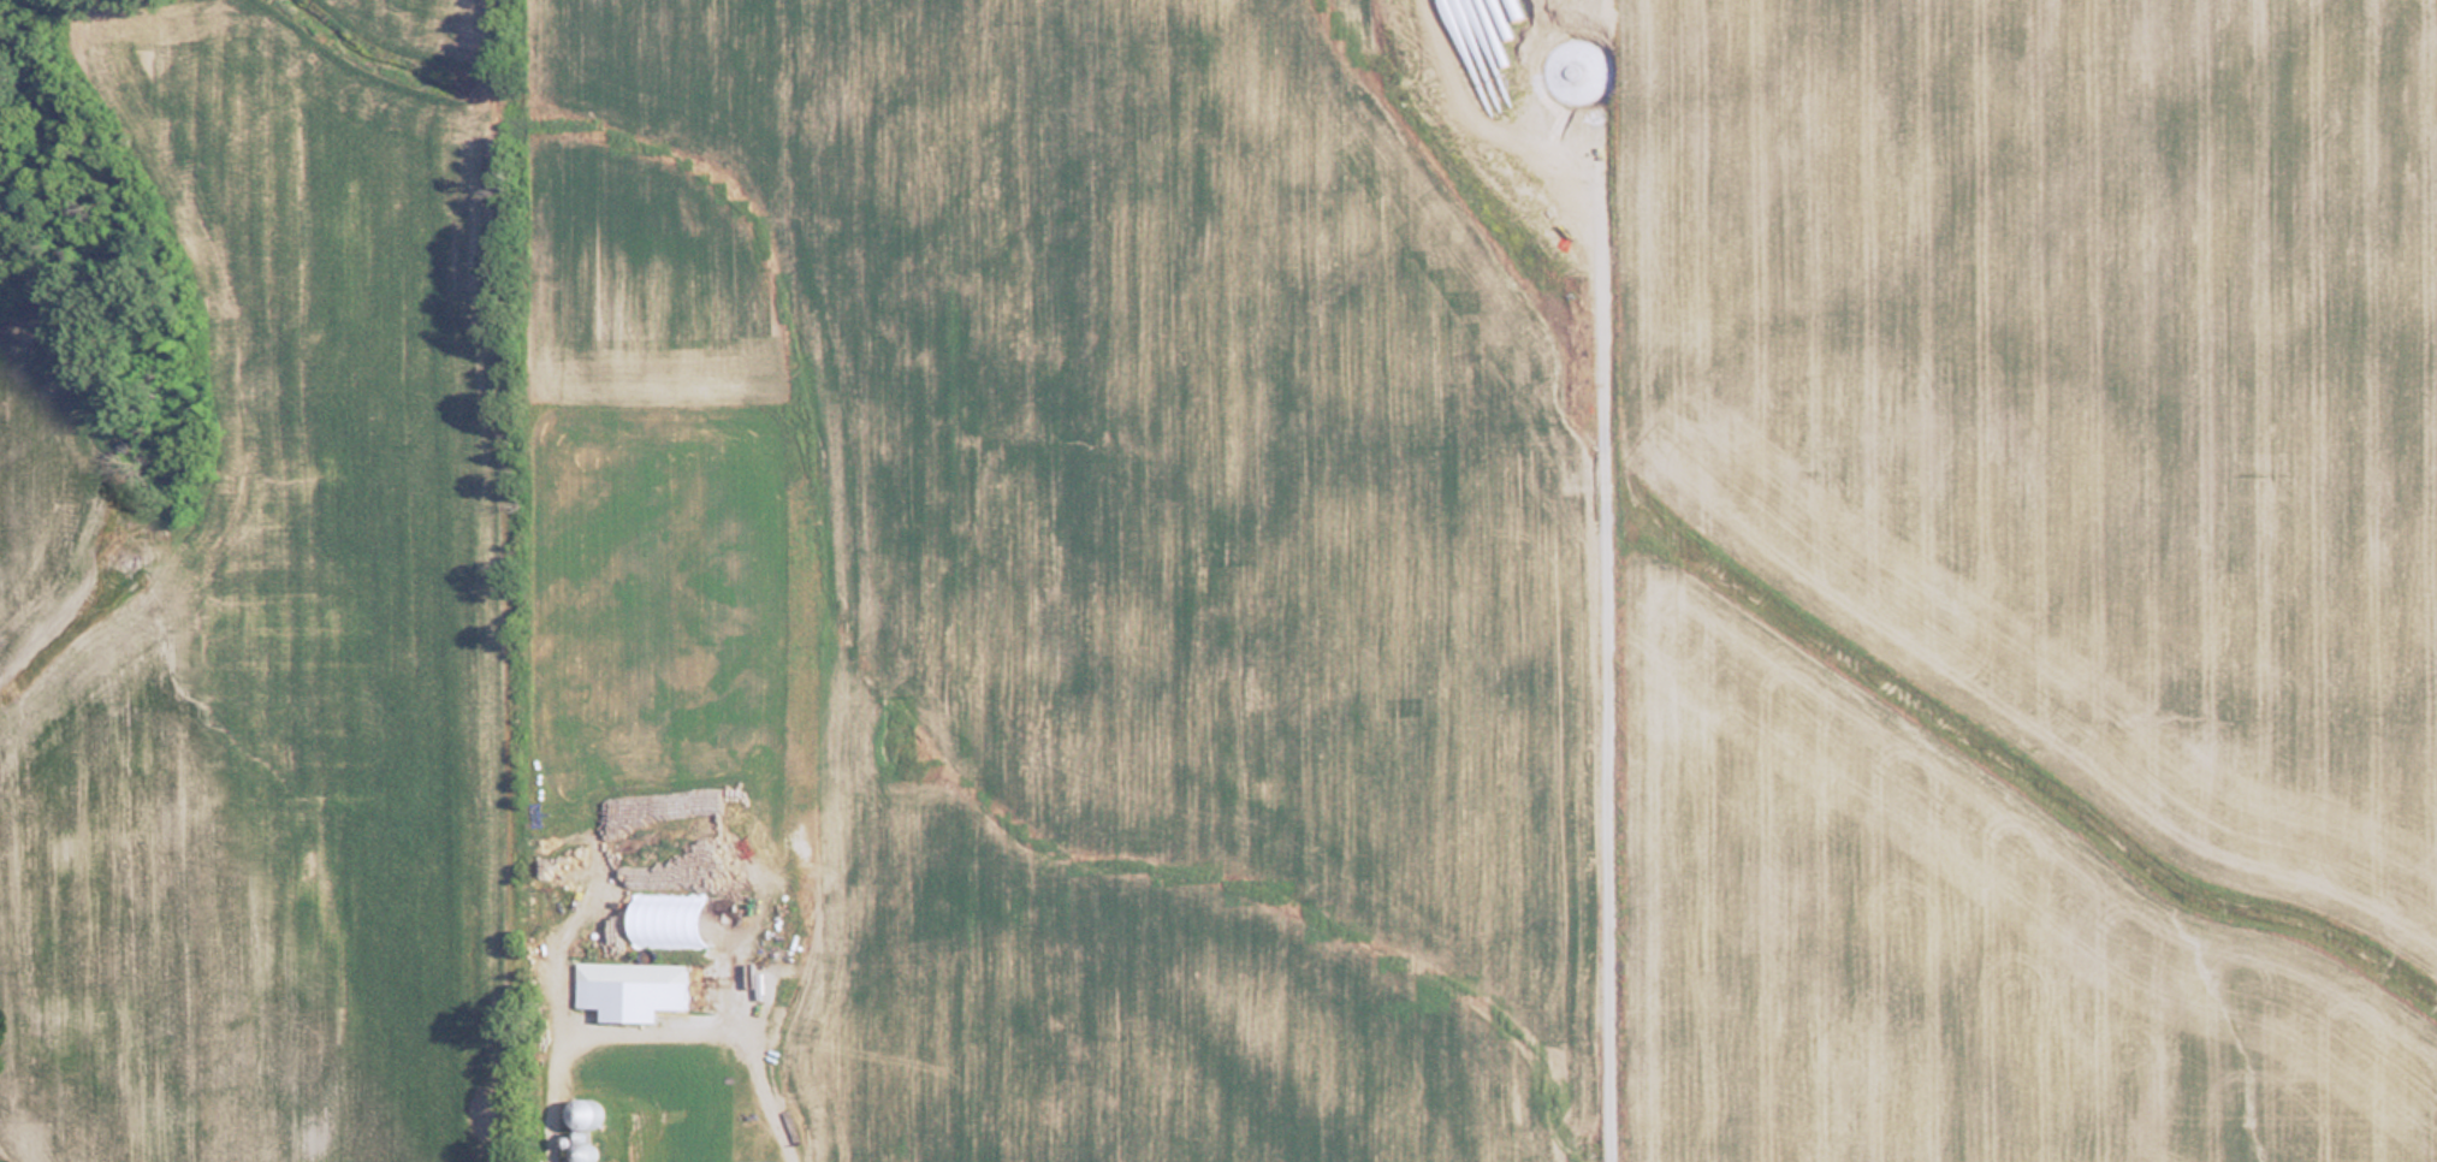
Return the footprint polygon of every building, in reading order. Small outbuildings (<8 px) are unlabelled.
[(594,1007),(594,1021),(650,1023),(651,1009),(681,1010),(682,964),(573,961),(572,1007),(594,1007)] [(591,1100),(569,1100),(569,1128),(591,1128),(591,1100)] [(570,1144),(570,1161),(594,1161),(594,1144),(570,1144)]
